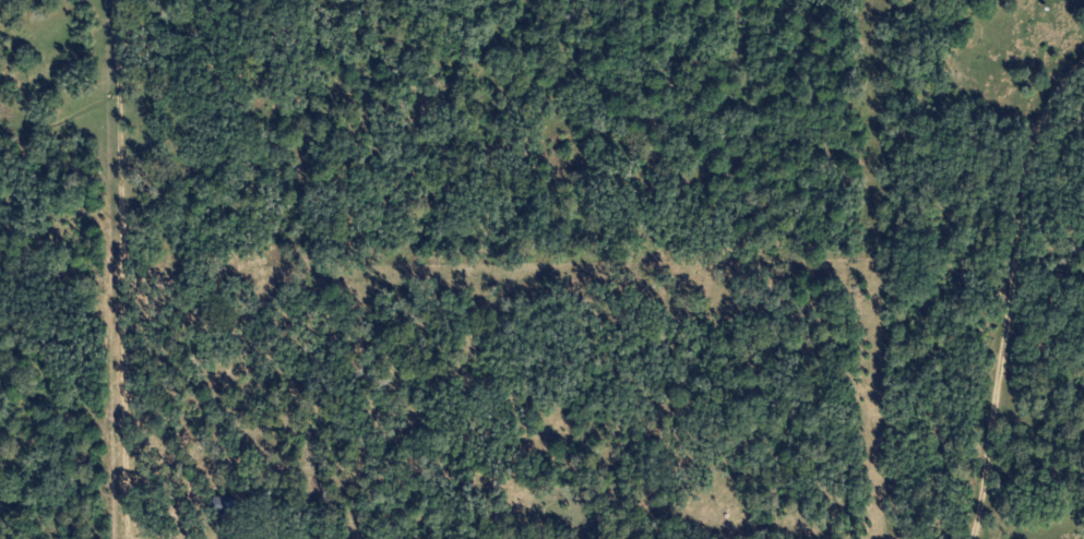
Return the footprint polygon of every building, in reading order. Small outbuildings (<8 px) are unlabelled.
[(229,517),(233,500),(212,495),(208,512),(229,517)]
